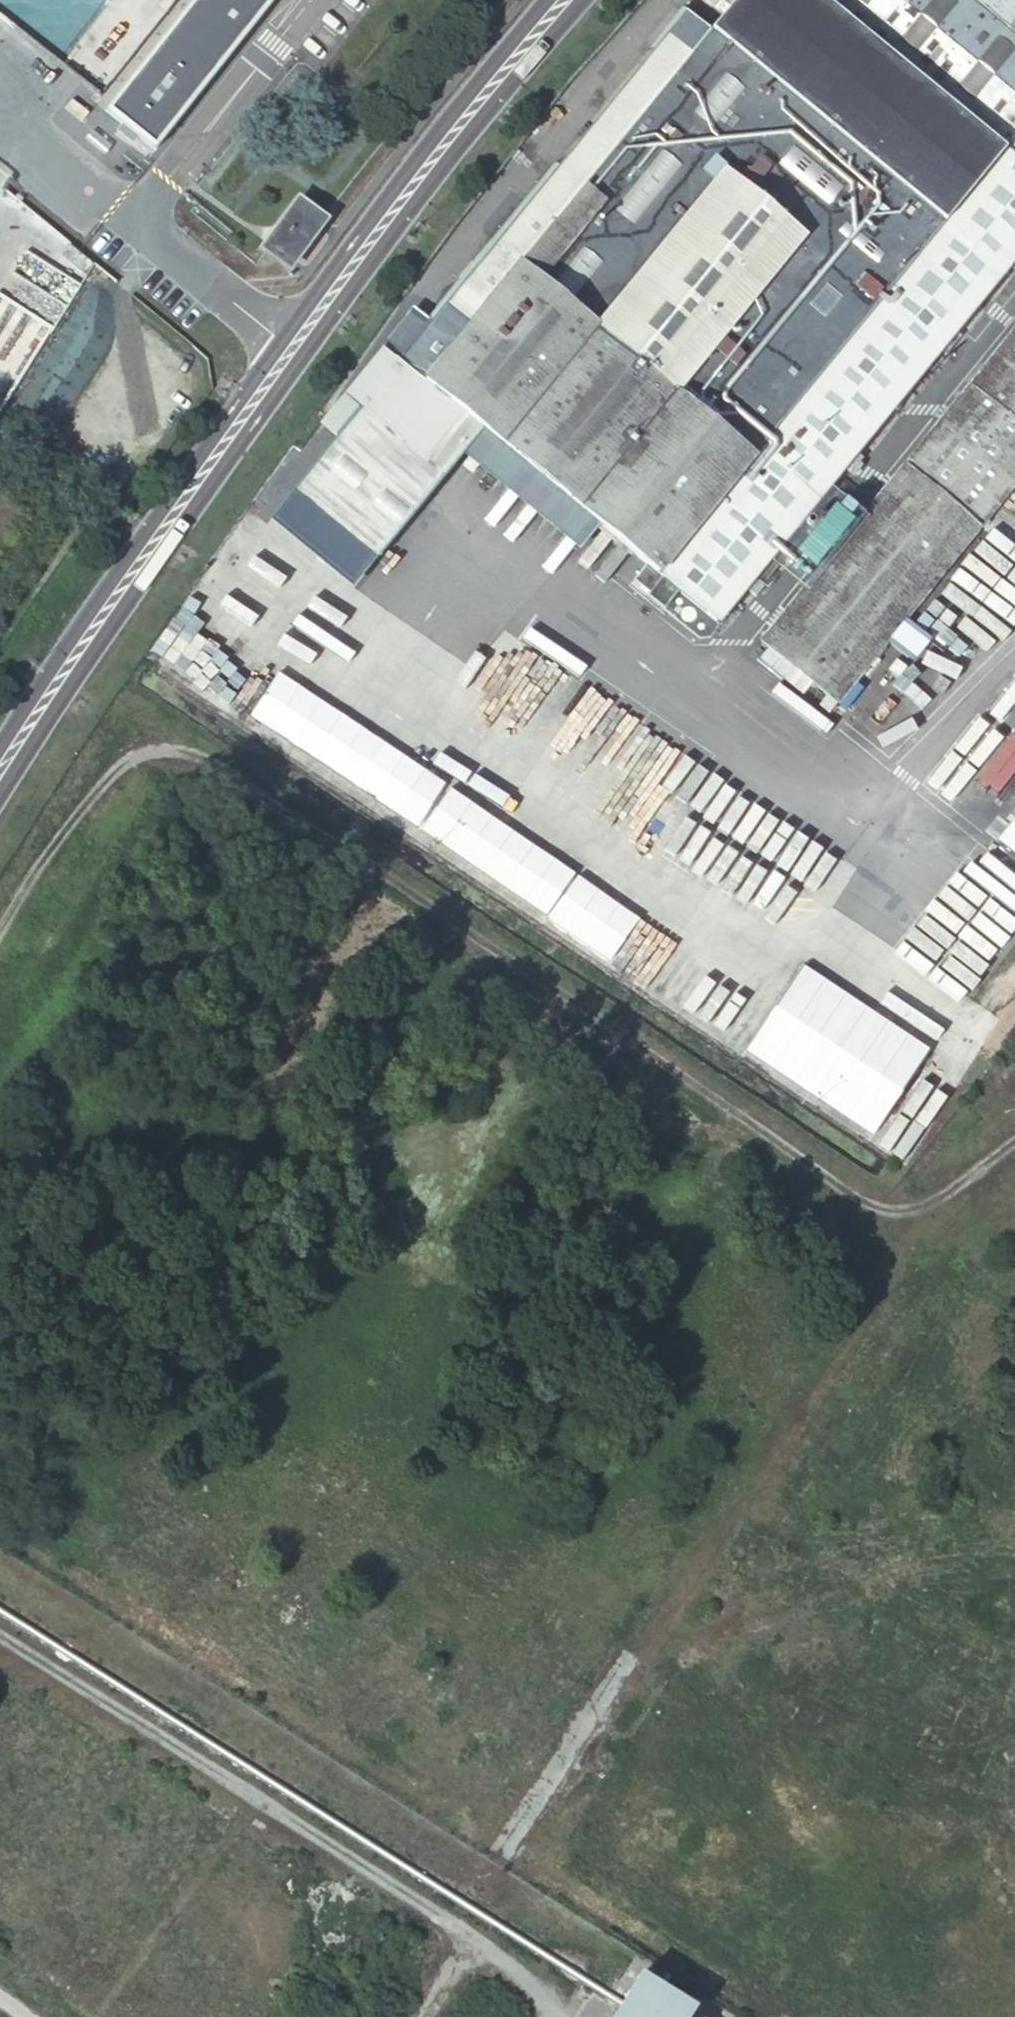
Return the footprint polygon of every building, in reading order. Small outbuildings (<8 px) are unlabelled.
[(189,5),(143,62),(116,95),(111,102),(108,105),(107,106),(107,107),(107,108),(107,109),(108,110),(110,112),(126,126),(146,143),(152,148),(154,149),(155,149),(156,149),(158,148),(179,123),(214,80),(261,23),(280,0),(193,0),(189,5)] [(680,7),(361,400),(364,403),(430,457),(445,439),(465,414),(598,523),(662,576),(646,594),(664,608),(679,590),(718,621),(1014,255),(1014,0),(737,0),(710,32),(680,7)] [(306,203),(267,249),(291,268),(329,222),(306,203)] [(838,703),(1014,483),(1014,329),(761,640),(838,703)] [(364,403),(296,487),(361,541),(430,457),(364,403)] [(465,414),(445,439),(577,548),(598,523),(465,414)] [(296,487),(270,518),(336,572),(361,541),(296,487)] [(995,855),(1014,871),(1014,829),(995,855)] [(529,875),(512,902),(611,962),(637,920),(556,870),(547,886),(529,875)] [(635,1985),(617,2016),(690,2016),(635,1985)]
